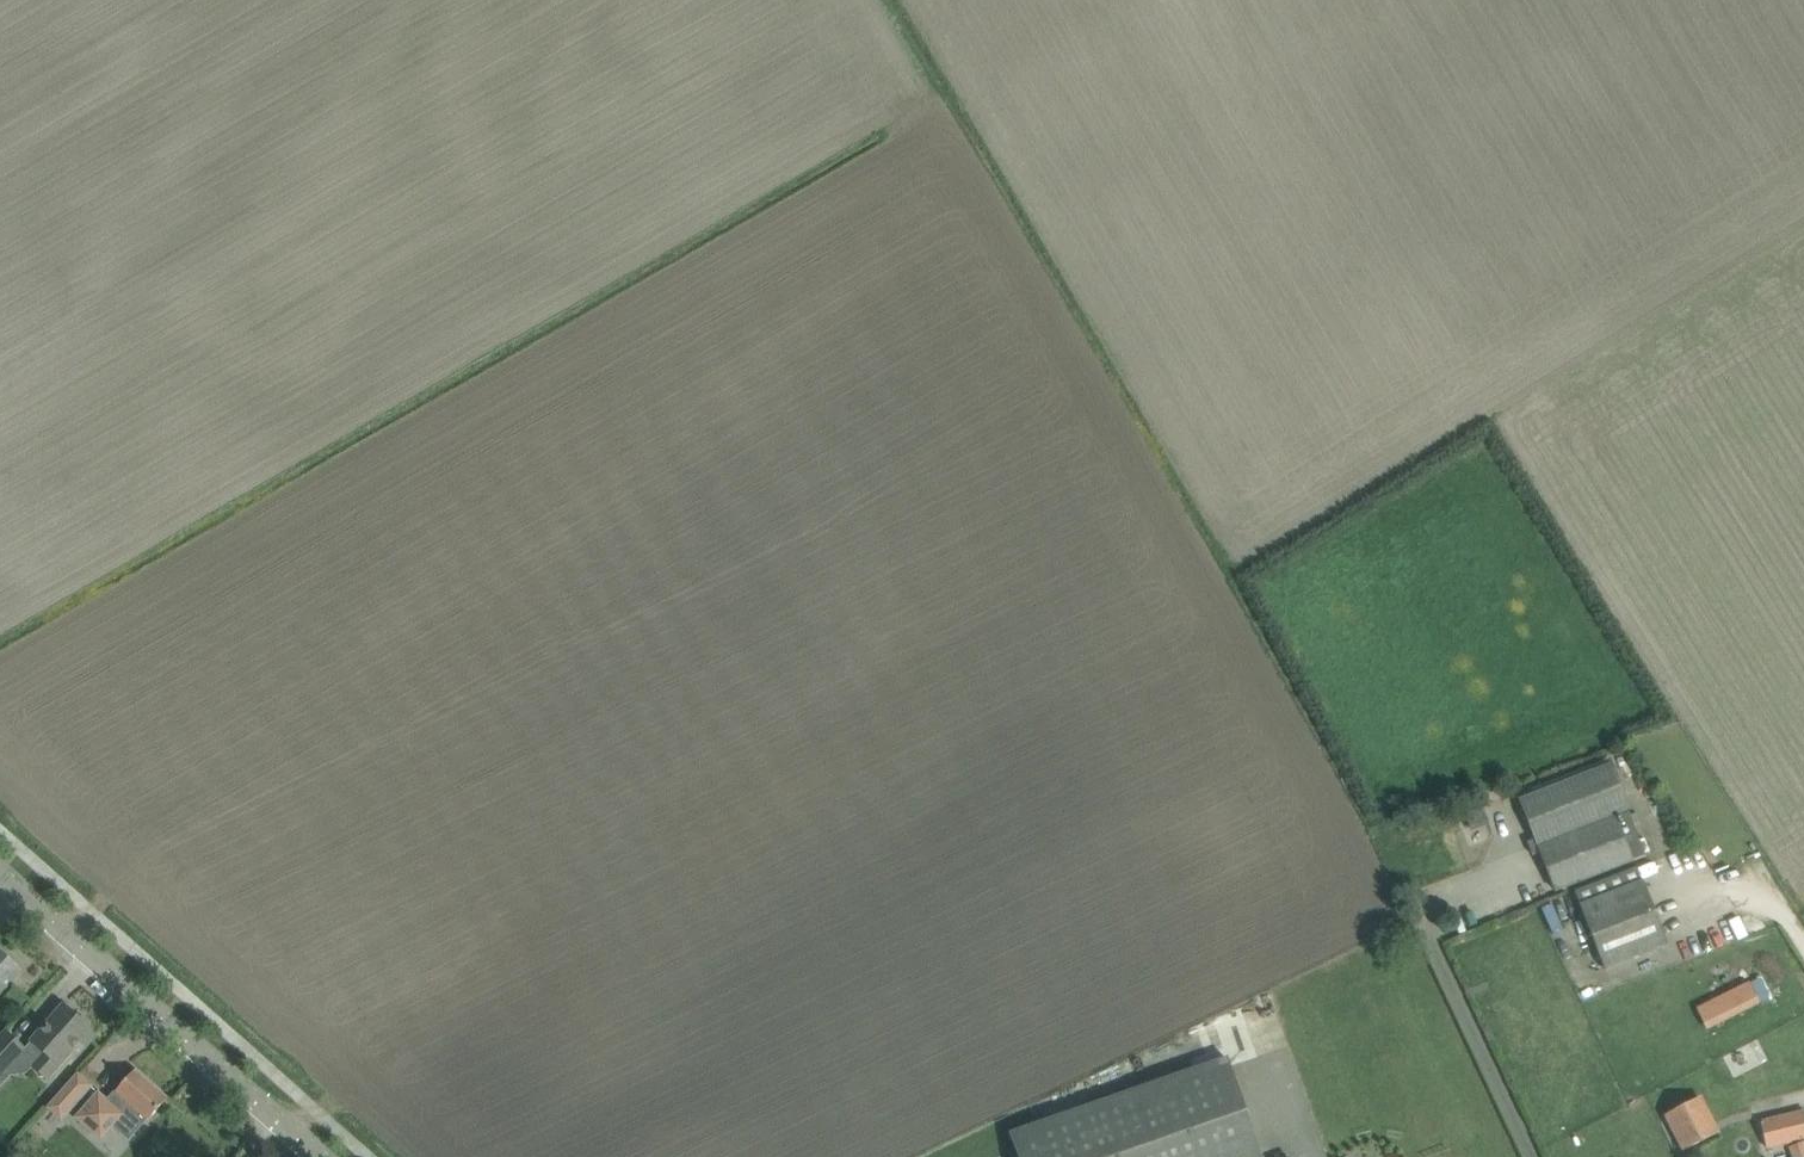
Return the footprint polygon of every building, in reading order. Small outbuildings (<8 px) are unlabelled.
[(1556,891),(1646,856),(1629,812),(1630,811),(1611,764),(1521,799),(1556,891)] [(1483,808),(1466,814),(1472,830),(1488,823),(1483,808)] [(1641,881),(1636,868),(1575,892),(1606,970),(1668,945),(1643,880),(1641,881)] [(21,969),(0,951),(0,994),(21,969)] [(1707,1031),(1760,1004),(1749,983),(1749,982),(1695,1009),(1707,1031)] [(64,1006),(29,1045),(42,1057),(33,1067),(48,1080),(72,1053),(78,1058),(96,1037),(90,1032),(91,1030),(92,1024),(84,1017),(78,1019),(64,1006)] [(0,1039),(0,1078),(20,1055),(25,1051),(5,1033),(0,1039)] [(1228,1057),(1010,1134),(1018,1156),(1262,1156),(1228,1057)] [(136,1071),(108,1101),(99,1093),(77,1118),(93,1131),(108,1123),(113,1128),(123,1116),(127,1119),(135,1110),(148,1121),(168,1099),(136,1071)] [(76,1075),(47,1109),(61,1121),(90,1088),(76,1075)] [(1684,1150),(1718,1133),(1700,1099),(1667,1116),(1684,1150)] [(1803,1140),(1803,1112),(1760,1126),(1768,1151),(1803,1140)] [(1789,1147),(1793,1156),(1803,1156),(1803,1142),(1789,1147)] [(6,1155),(8,1156),(17,1156),(24,1149),(17,1143),(6,1155)]
